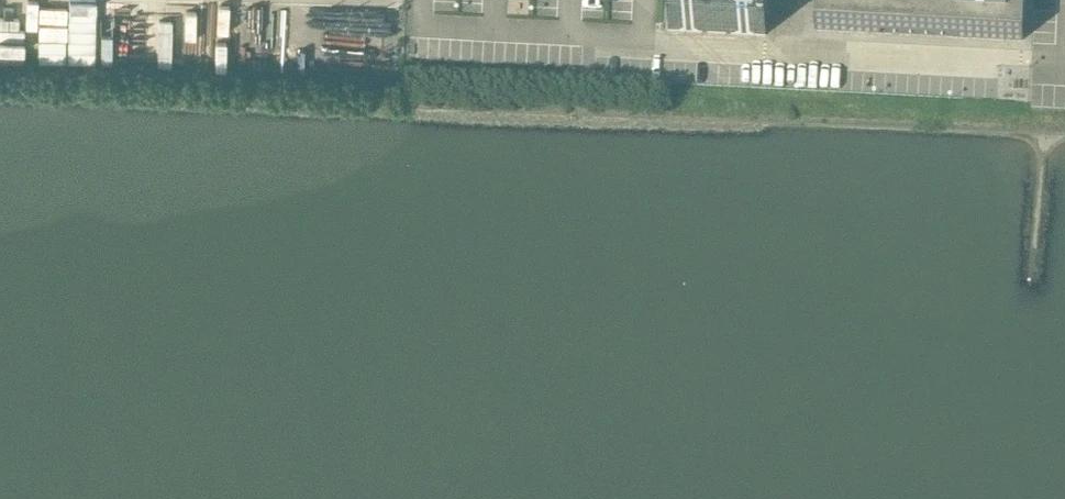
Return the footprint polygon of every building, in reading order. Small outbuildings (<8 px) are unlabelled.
[(668,31),(766,36),(768,0),(670,0),(668,31)] [(814,29),(1023,41),(1025,0),(816,0),(814,29)]
